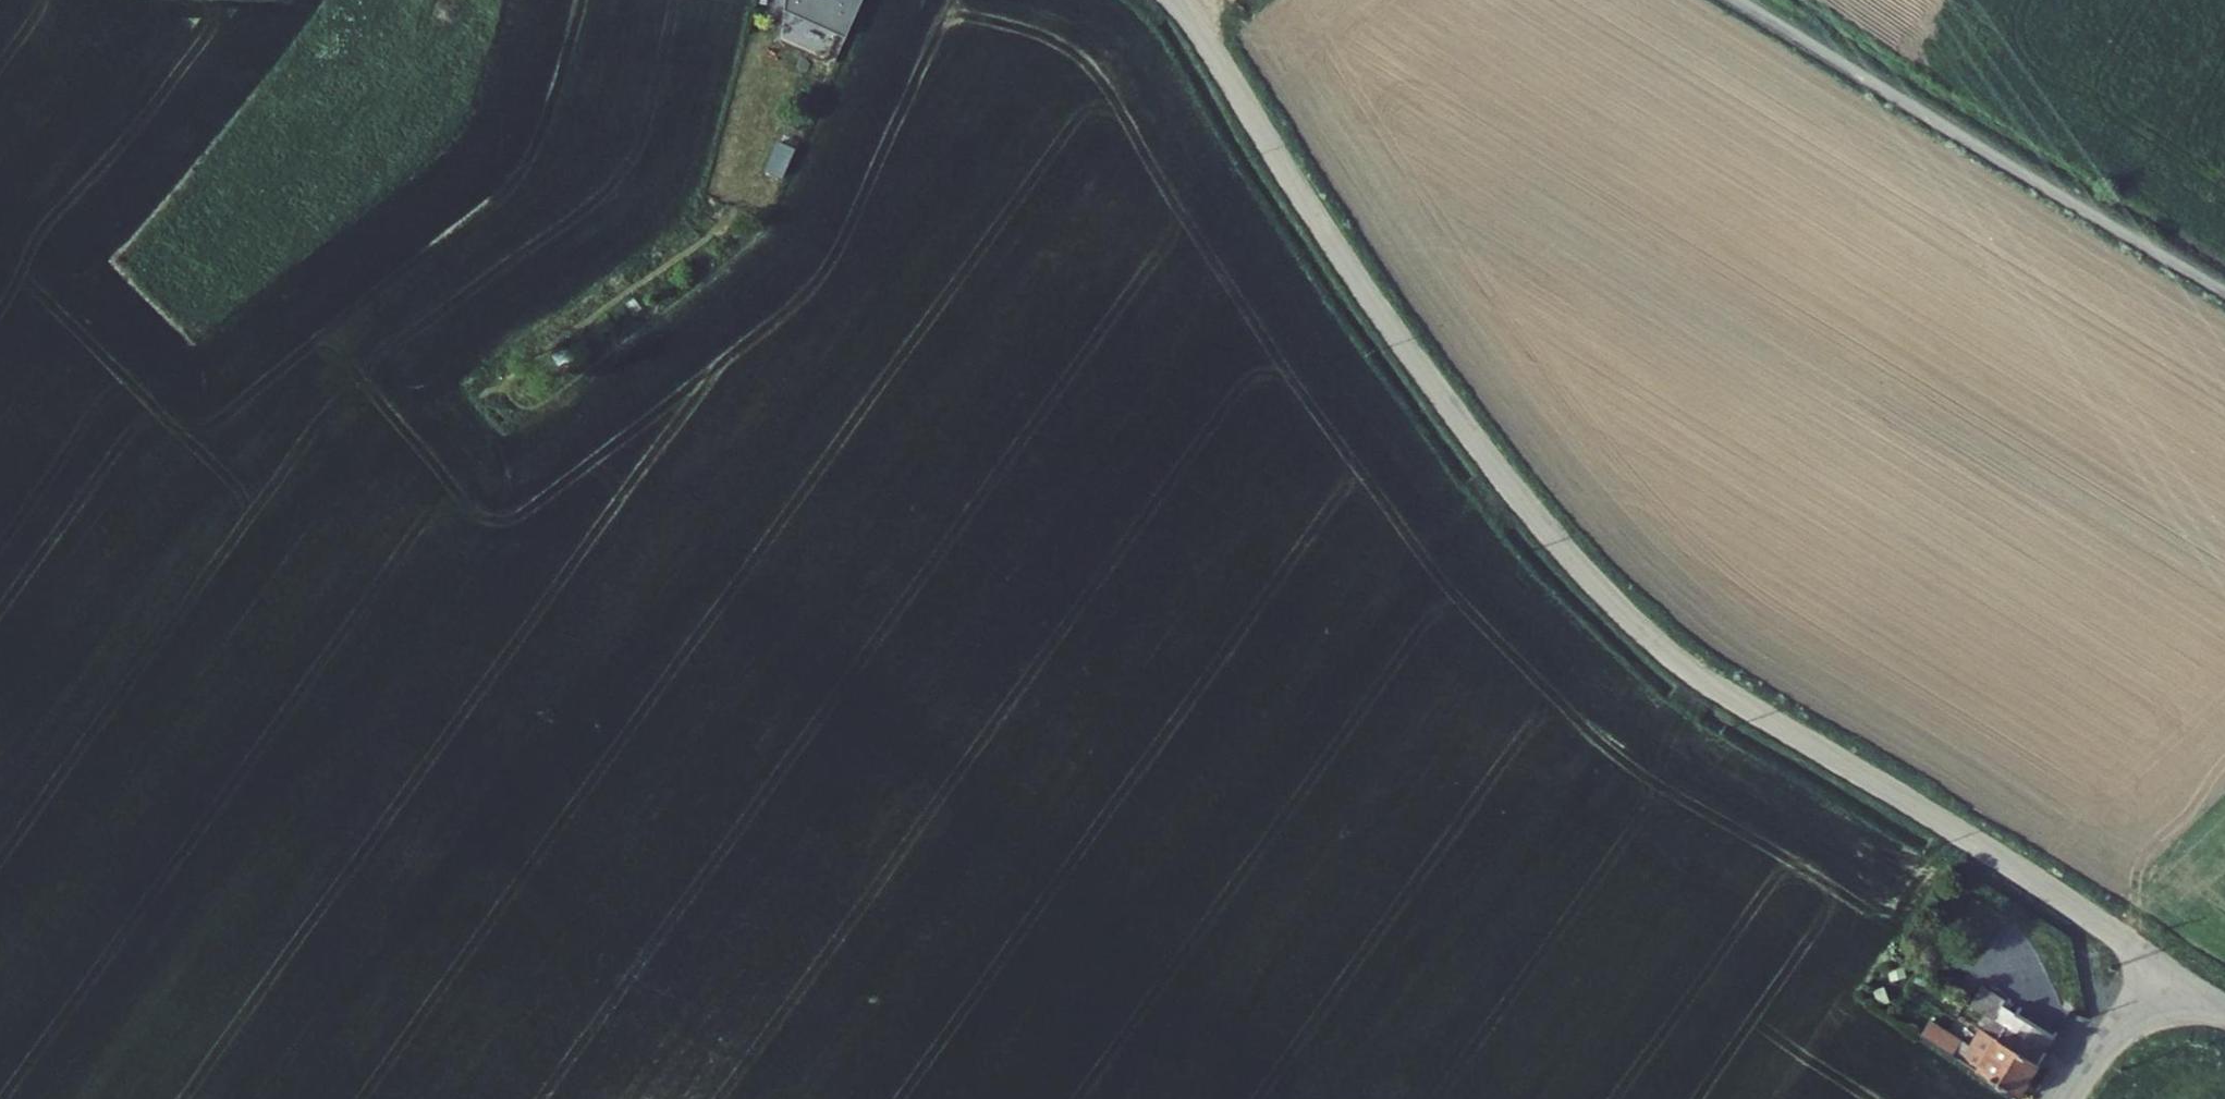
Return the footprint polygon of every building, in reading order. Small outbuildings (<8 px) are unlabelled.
[(809,9),(816,10),(818,3),(847,8),(848,0),(810,0),(809,9)] [(829,27),(822,52),(843,57),(849,33),(829,27)] [(777,140),(765,169),(783,177),(796,148),(777,140)] [(2012,1019),(2058,1042),(2097,961),(2070,948),(2064,961),(2031,944),(2016,975),(2030,982),(2012,1019)] [(2015,1098),(2021,1098),(2046,1057),(2005,1032),(1986,1063),(1935,1033),(1927,1047),(1931,1049),(2015,1098)]
